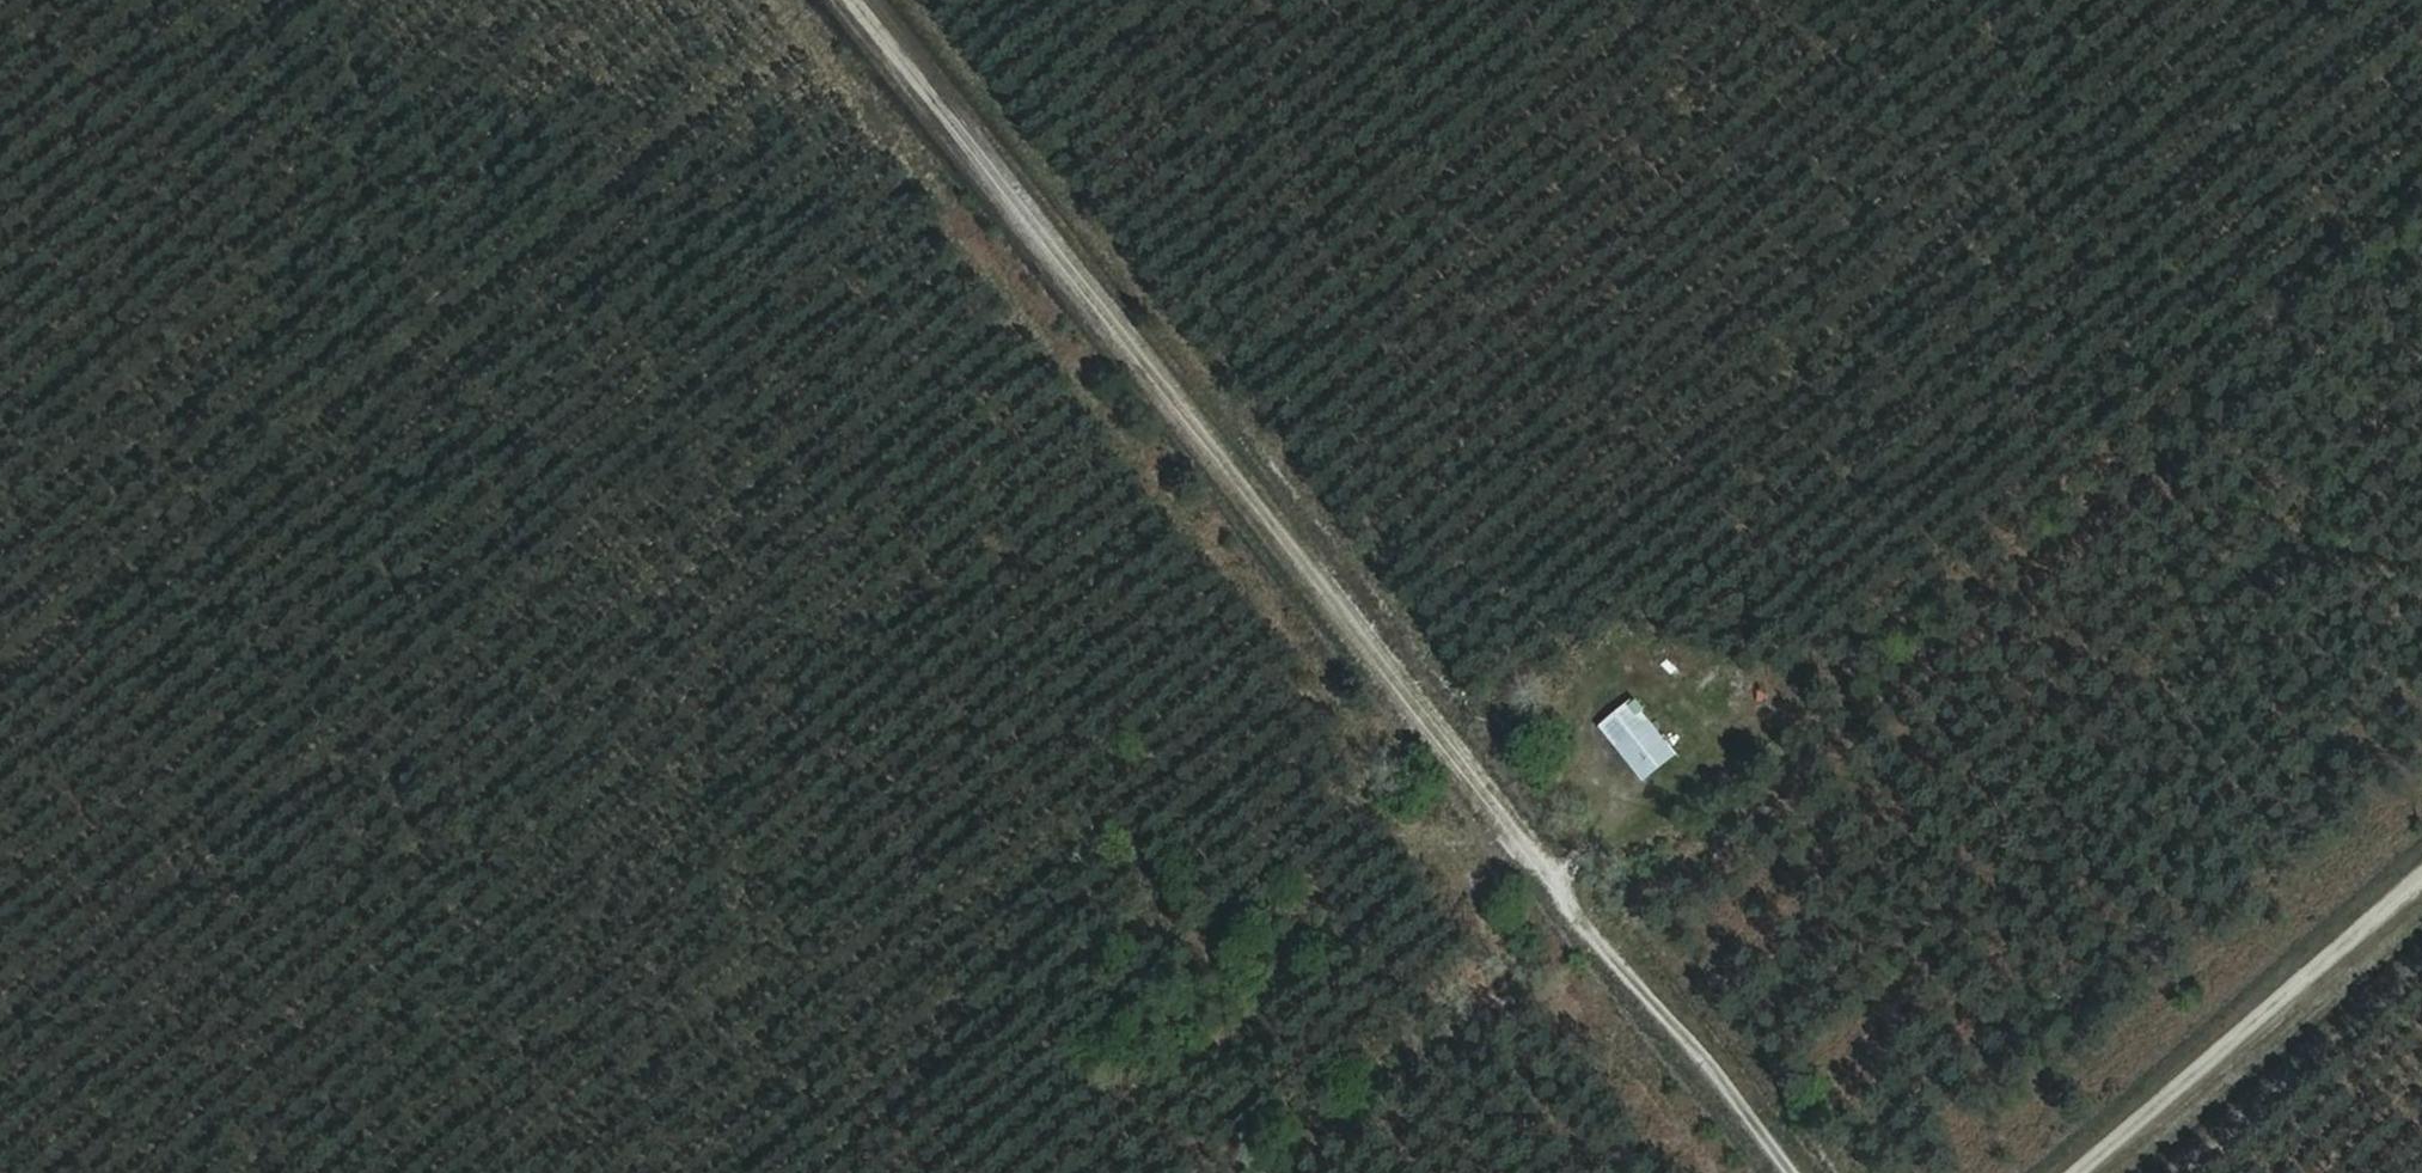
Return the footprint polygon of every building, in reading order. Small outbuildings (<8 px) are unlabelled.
[(1628,704),(1601,727),(1643,778),(1671,755),(1628,704)]
